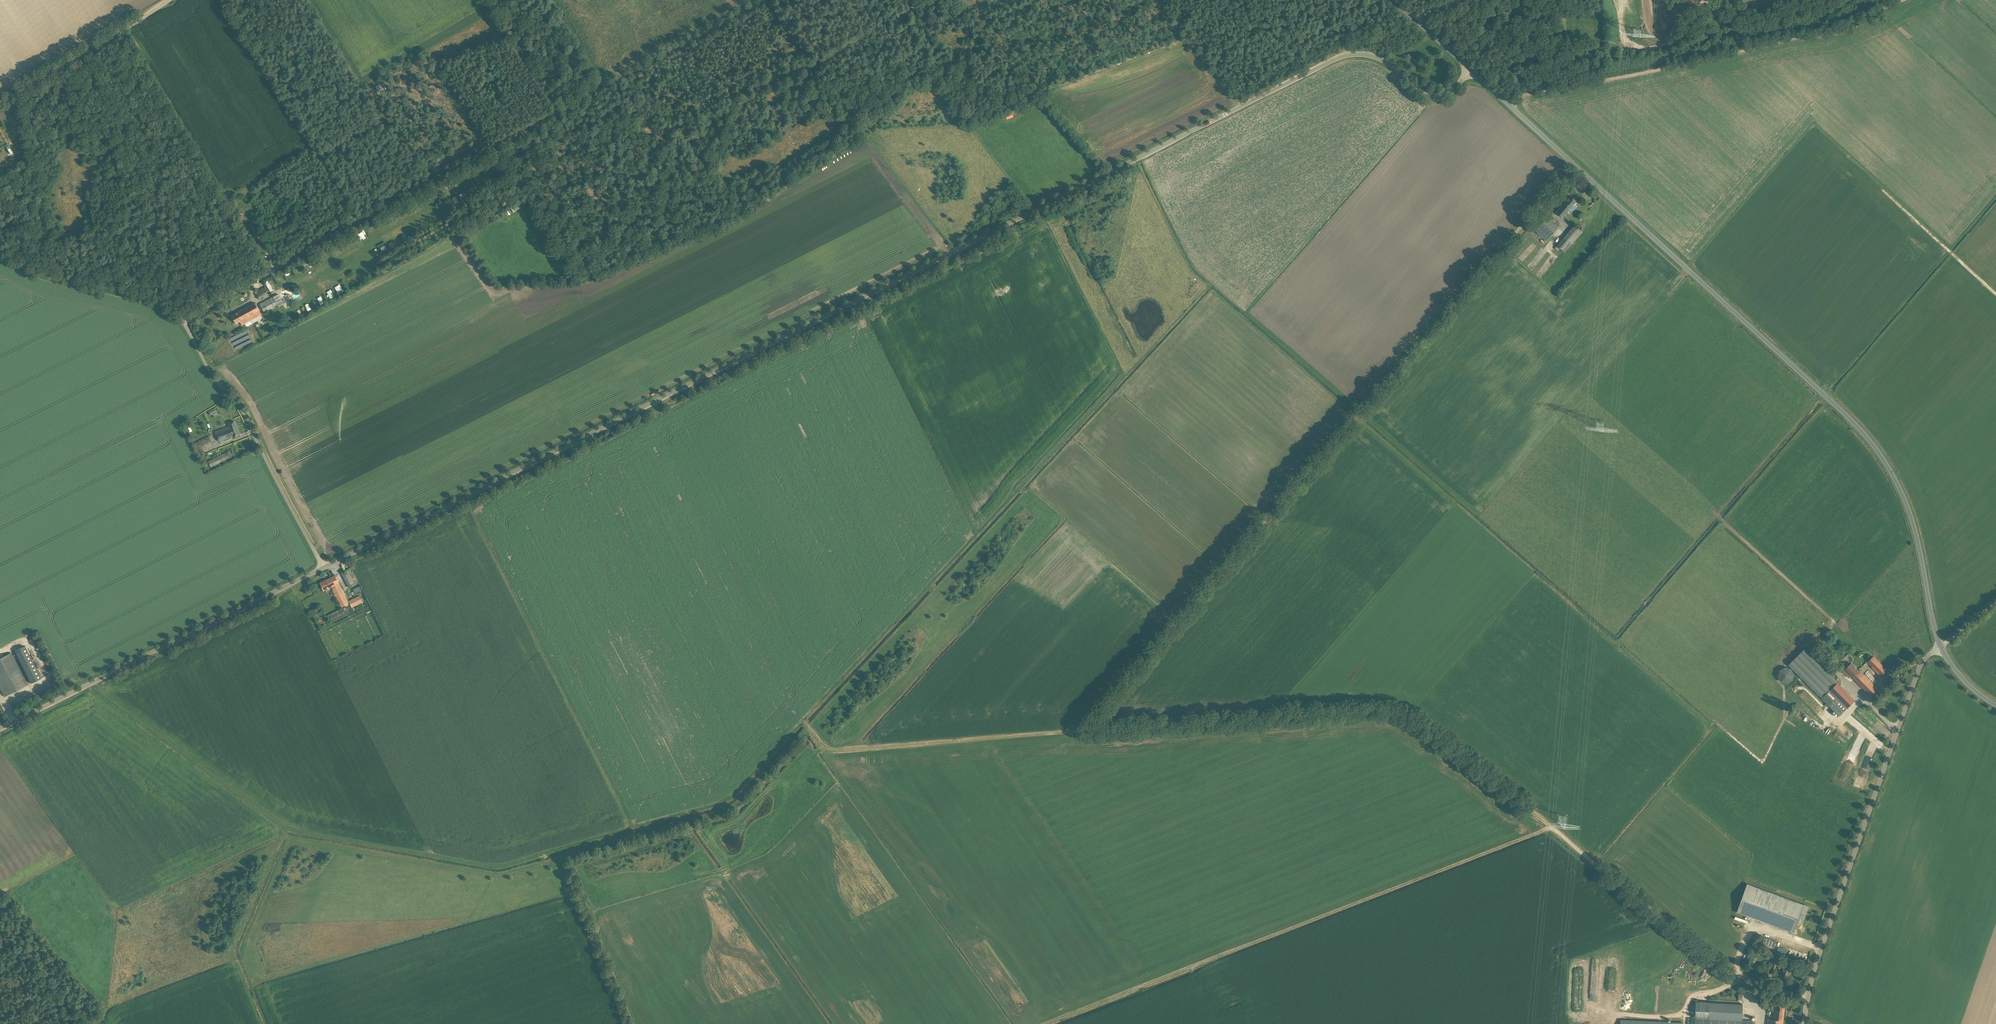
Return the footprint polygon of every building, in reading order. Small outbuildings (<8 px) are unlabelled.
[(1556,212),(1562,217),(1577,201),(1570,196),(1556,212)] [(1537,233),(1546,241),(1558,228),(1546,217),(1537,227),(1535,226),(1533,228),(1538,232),(1537,233)] [(1564,238),(1557,246),(1564,253),(1582,232),(1575,225),(1564,238)] [(293,267),(297,275),(302,272),(299,265),(293,267)] [(256,292),(259,297),(269,291),(266,286),(256,292)] [(260,304),(265,313),(282,303),(277,295),(260,304)] [(236,323),(240,321),(242,325),(262,314),(257,307),(255,303),(232,315),(236,323)] [(211,415),(217,411),(214,407),(208,410),(211,415)] [(230,426),(215,432),(218,441),(234,436),(234,437),(239,434),(235,421),(229,423),(230,426)] [(209,436),(194,444),(200,456),(205,454),(201,446),(211,441),(209,436)] [(208,461),(211,466),(231,457),(229,451),(208,461)] [(320,583),(324,590),(331,587),(342,608),(350,604),(339,583),(335,575),(320,583)] [(361,599),(359,595),(348,601),(352,607),(363,602),(362,601),(361,599)] [(11,652),(15,651),(25,645),(26,645),(22,637),(19,631),(23,628),(10,603),(0,608),(0,658),(11,652)] [(15,651),(31,683),(41,678),(25,646),(15,651)] [(1822,699),(1821,699),(1839,717),(1855,701),(1836,682),(1804,649),(1788,666),(1790,668),(1791,668),(1793,670),(1820,698),(1821,697),(1822,699)] [(4,696),(27,685),(11,652),(0,658),(0,688),(4,696)] [(1868,662),(1881,675),(1887,670),(1874,656),(1868,662)] [(1851,662),(1845,669),(1872,696),(1879,689),(1861,672),(1862,671),(1860,669),(1859,670),(1851,662)] [(1778,676),(1781,682),(1787,683),(1793,680),(1795,674),(1791,669),(1785,667),(1779,670),(1778,676)] [(1809,906),(1747,884),(1737,912),(1794,933),(1798,921),(1803,923),(1809,906)] [(1776,941),(1765,937),(1762,943),(1774,947),(1776,941)] [(1783,968),(1781,976),(1790,978),(1793,966),(1782,963),(1781,967),(1783,968)] [(1695,1023),(1755,1023),(1755,1020),(1743,1020),(1743,1004),(1697,1002),(1695,1023)] [(1770,1023),(1783,1023),(1785,1005),(1776,1004),(1776,1012),(1773,1011),(1772,1019),(1770,1019),(1770,1023)]
